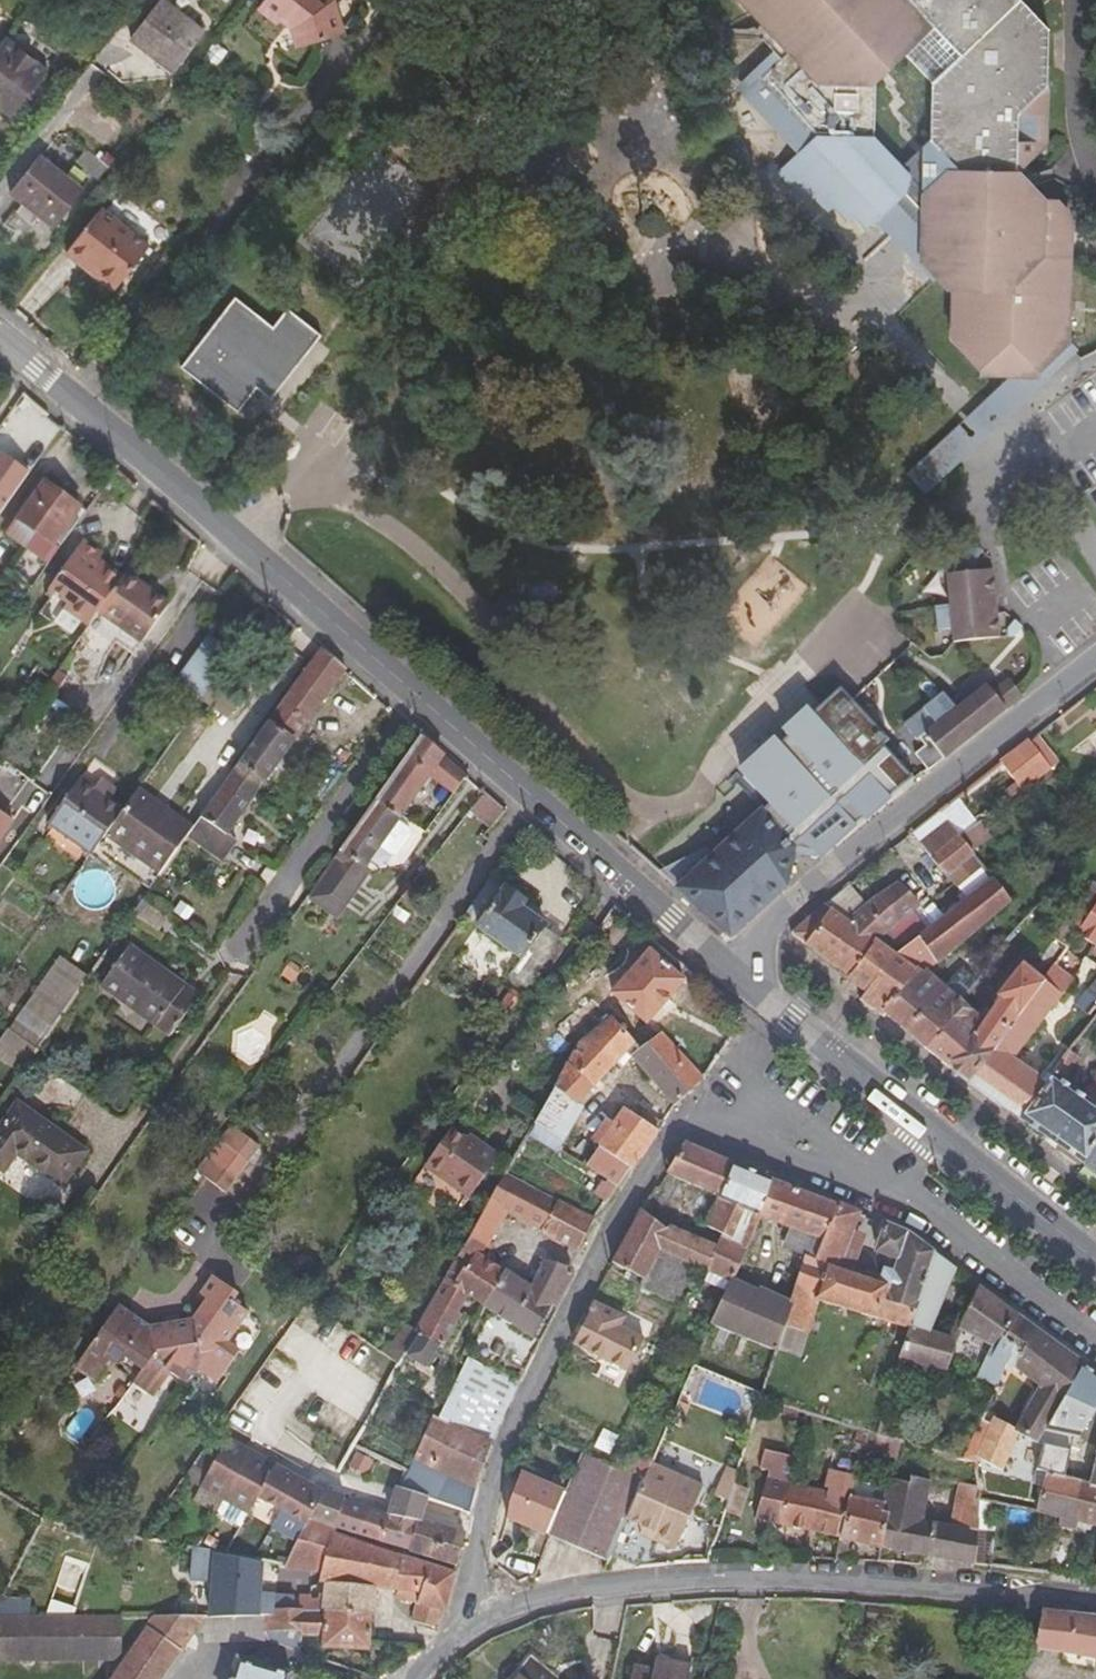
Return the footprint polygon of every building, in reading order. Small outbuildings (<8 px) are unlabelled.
[(306,0),(253,0),(241,15),(261,31),(265,27),(274,35),(280,55),(327,41),(316,8),(306,0)] [(780,57),(753,85),(808,144),(791,161),(849,219),(863,232),(901,194),(902,169),(929,196),(927,252),(953,281),(953,327),(987,362),(978,370),(993,371),(993,362),(1012,363),(1012,372),(1011,377),(1005,382),(1022,399),(1042,380),(1036,373),(1065,345),(1070,236),(1013,177),(1040,147),(1041,33),(1011,0),(729,0),(780,57)] [(143,7),(112,42),(158,78),(188,41),(143,7)] [(26,80),(0,58),(0,112),(26,80)] [(753,85),(733,103),(791,161),(808,144),(753,85)] [(79,153),(71,164),(87,179),(96,167),(79,153)] [(0,188),(0,193),(39,227),(68,191),(25,154),(0,188)] [(840,223),(849,219),(791,161),(770,180),(799,208),(807,203),(821,216),(829,212),(840,223)] [(79,282),(100,298),(133,258),(88,220),(55,261),(79,282)] [(87,313),(100,298),(79,282),(67,296),(87,313)] [(227,314),(168,379),(222,427),(243,404),(256,416),(310,355),(278,327),(262,345),(227,314)] [(953,345),(978,370),(987,362),(953,327),(953,345)] [(993,362),(993,371),(1012,372),(1012,363),(993,362)] [(1005,382),(1002,379),(972,406),(914,459),(923,489),(998,420),(1022,399),(1005,382)] [(30,475),(3,456),(0,460),(0,518),(30,475)] [(44,484),(18,521),(59,550),(86,513),(44,484)] [(7,537),(48,566),(59,550),(18,521),(7,537)] [(63,608),(89,626),(98,613),(121,581),(96,562),(100,556),(82,542),(48,590),(66,603),(63,608)] [(991,568),(944,571),(950,640),(998,636),(991,568)] [(169,605),(125,574),(121,581),(98,613),(140,644),(169,605)] [(1003,628),(1003,631),(1015,642),(1019,630),(1003,628)] [(1014,645),(1015,642),(1003,631),(1002,645),(1014,645)] [(175,682),(200,700),(235,652),(209,634),(175,682)] [(255,796),(346,672),(320,649),(230,777),(255,796)] [(190,715),(200,700),(175,682),(164,697),(190,715)] [(914,687),(902,697),(912,709),(924,699),(914,687)] [(912,764),(924,777),(995,721),(1017,703),(1011,696),(1005,691),(994,698),(981,688),(951,713),(937,701),(900,734),(910,746),(916,743),(922,750),(911,759),(912,764)] [(841,698),(835,703),(878,751),(884,746),(841,698)] [(751,823),(787,865),(811,868),(910,786),(878,751),(835,703),(822,714),(823,716),(799,736),(796,733),(770,756),(772,758),(765,764),(762,761),(724,793),(751,823)] [(448,788),(460,772),(438,753),(420,737),(377,799),(402,816),(431,775),(448,788)] [(1017,770),(1037,754),(1028,742),(1006,759),(1017,770)] [(227,835),(255,796),(230,777),(193,828),(186,839),(221,864),(237,843),(227,835)] [(101,778),(94,788),(114,802),(120,792),(101,778)] [(123,809),(114,802),(94,788),(81,779),(48,825),(90,856),(91,855),(104,837),(123,809)] [(193,828),(138,789),(123,809),(104,837),(91,855),(99,860),(102,855),(150,890),(160,876),(186,839),(193,828)] [(492,821),(503,810),(485,794),(475,806),(492,821)] [(399,821),(402,816),(377,799),(339,853),(307,898),(337,919),(366,878),(360,874),(365,867),(379,848),(390,855),(398,854),(411,836),(409,828),(399,821)] [(0,812),(0,832),(10,819),(0,812)] [(990,837),(979,821),(961,835),(973,851),(990,837)] [(951,822),(921,844),(931,857),(961,835),(951,822)] [(787,865),(751,823),(699,867),(668,891),(723,941),(729,938),(786,888),(787,865)] [(958,886),(967,897),(992,878),(973,851),(961,835),(931,857),(944,874),(961,861),(971,874),(958,886)] [(656,876),(668,891),(699,867),(685,859),(656,876)] [(365,867),(360,874),(366,878),(371,871),(365,867)] [(1009,901),(992,878),(967,897),(925,930),(901,948),(896,952),(915,969),(885,1013),(905,1032),(930,1052),(963,1003),(949,991),(926,971),(1009,901)] [(501,890),(489,881),(463,917),(477,927),(476,929),(520,961),(509,977),(527,990),(561,942),(545,930),(547,926),(524,909),(527,904),(504,887),(501,890)] [(919,906),(897,882),(865,906),(863,907),(886,930),(901,948),(925,930),(911,913),(912,911),(919,906)] [(1065,949),(1076,934),(1095,905),(1095,885),(1093,883),(1053,941),(1065,949)] [(865,906),(848,885),(823,906),(844,921),(863,907),(865,906)] [(1095,948),(1095,905),(1076,934),(1095,948)] [(844,921),(823,906),(790,932),(821,957),(847,978),(875,938),(886,930),(863,907),(844,921)] [(883,1014),(885,1013),(915,969),(896,952),(901,948),(886,930),(875,938),(847,978),(858,986),(866,993),(863,999),(872,1006),(883,1014)] [(100,989),(169,1038),(199,997),(130,946),(100,989)] [(612,994),(646,1024),(682,982),(649,953),(612,994)] [(87,979),(60,959),(0,1044),(0,1057),(21,1072),(87,979)] [(290,962),(280,976),(292,983),(302,970),(290,962)] [(1075,981),(1054,966),(1043,981),(1027,1004),(999,1044),(969,1083),(994,1100),(1020,1120),(1047,1082),(1019,1062),(1075,981)] [(984,1021),(963,1003),(930,1052),(945,1065),(948,1067),(969,1083),(999,1044),(1027,1004),(1043,981),(1024,967),(1007,989),(984,1021)] [(961,973),(949,991),(963,1003),(964,1002),(976,983),(961,973)] [(0,990),(0,1011),(5,1014),(15,1001),(0,990)] [(495,1013),(506,1020),(522,998),(512,990),(495,1013)] [(554,1089),(577,1107),(635,1044),(610,1017),(579,1045),(554,1089)] [(630,1057),(675,1109),(678,1103),(691,1092),(703,1081),(662,1033),(640,1050),(630,1057)] [(1079,1060),(1068,1053),(1047,1082),(1020,1120),(1037,1132),(1058,1147),(1090,1102),(1084,1097),(1065,1084),(1064,1081),(1079,1060)] [(1084,1097),(1090,1102),(1058,1147),(1067,1153),(1083,1165),(1095,1175),(1095,1080),(1084,1097)] [(244,1081),(229,1086),(234,1098),(248,1092),(244,1081)] [(534,1124),(563,1143),(583,1112),(577,1107),(554,1089),(540,1113),(536,1121),(534,1124)] [(3,1174),(16,1157),(61,1188),(86,1153),(17,1103),(0,1127),(0,1172),(3,1174)] [(604,1180),(617,1189),(634,1166),(658,1133),(638,1120),(623,1110),(611,1124),(605,1121),(592,1142),(599,1149),(586,1168),(604,1180)] [(643,1112),(638,1120),(658,1133),(663,1126),(643,1112)] [(556,1154),(563,1143),(534,1124),(528,1135),(556,1154)] [(260,1147),(231,1125),(219,1141),(197,1172),(226,1193),(260,1147)] [(425,1168),(468,1199),(499,1156),(470,1135),(467,1139),(453,1130),(425,1168)] [(536,1147),(525,1141),(515,1157),(527,1163),(536,1147)] [(665,1175),(718,1198),(734,1165),(711,1155),(684,1144),(665,1175)] [(708,1274),(730,1284),(731,1280),(756,1218),(772,1180),(754,1173),(734,1165),(718,1198),(704,1227),(723,1236),(717,1251),(708,1274)] [(557,1199),(507,1173),(469,1239),(488,1249),(508,1215),(539,1232),(557,1199)] [(594,1194),(606,1204),(617,1189),(604,1180),(594,1194)] [(781,1249),(806,1260),(813,1262),(838,1206),(808,1194),(772,1180),(756,1218),(789,1232),(781,1249)] [(594,1219),(557,1199),(539,1232),(577,1253),(594,1219)] [(836,1269),(858,1214),(838,1206),(813,1262),(806,1260),(792,1303),(776,1352),(801,1359),(820,1301),(910,1330),(911,1329),(934,1255),(910,1236),(883,1225),(873,1255),(895,1263),(891,1272),(882,1269),(877,1282),(836,1269)] [(668,1230),(641,1211),(612,1265),(642,1282),(639,1289),(678,1306),(695,1269),(659,1253),(668,1230)] [(717,1251),(668,1230),(659,1253),(695,1269),(708,1274),(717,1251)] [(468,1299),(483,1309),(505,1271),(484,1257),(488,1249),(469,1239),(417,1333),(404,1355),(430,1370),(443,1349),(462,1317),(459,1314),(468,1299)] [(931,1331),(956,1272),(934,1255),(911,1329),(930,1335),(931,1331)] [(465,1357),(519,1384),(544,1334),(573,1278),(570,1269),(543,1262),(530,1287),(505,1271),(483,1309),(462,1355),(465,1357)] [(74,1370),(94,1384),(107,1366),(111,1367),(122,1365),(125,1361),(141,1374),(133,1386),(135,1387),(143,1392),(150,1397),(153,1399),(169,1375),(186,1385),(196,1370),(216,1383),(238,1352),(228,1342),(248,1314),(233,1303),(237,1296),(213,1278),(200,1296),(206,1301),(193,1320),(148,1327),(119,1306),(74,1370)] [(756,1292),(731,1280),(730,1284),(712,1327),(775,1353),(776,1352),(792,1303),(761,1289),(756,1292)] [(930,1335),(911,1329),(910,1330),(900,1363),(946,1374),(961,1334),(988,1348),(1005,1308),(979,1289),(968,1313),(961,1312),(949,1334),(931,1331),(930,1335)] [(624,1320),(594,1305),(584,1325),(573,1347),(627,1374),(643,1341),(619,1329),(624,1320)] [(975,1379),(996,1388),(1007,1363),(1025,1322),(1005,1308),(988,1348),(975,1379)] [(1040,1389),(1016,1431),(1018,1433),(1038,1444),(1039,1442),(1045,1431),(1082,1365),(1083,1363),(1054,1343),(1025,1322),(1007,1363),(1040,1389)] [(388,1341),(381,1354),(398,1366),(403,1356),(404,1355),(417,1333),(403,1325),(393,1342),(388,1341)] [(412,1461),(476,1490),(482,1474),(496,1436),(498,1430),(519,1384),(465,1357),(437,1418),(432,1417),(412,1461)] [(1095,1410),(1095,1376),(1082,1365),(1045,1431),(1078,1439),(1095,1410)] [(143,1392),(135,1387),(123,1404),(138,1414),(150,1397),(143,1392)] [(1001,1472),(1018,1433),(1016,1431),(995,1419),(978,1459),(1001,1472)] [(862,1451),(898,1461),(902,1441),(877,1434),(867,1430),(862,1451)] [(597,1452),(608,1456),(617,1438),(606,1434),(597,1452)] [(225,1444),(214,1437),(194,1464),(184,1478),(200,1488),(193,1500),(241,1527),(257,1496),(309,1522),(311,1520),(327,1492),(228,1440),(225,1444)] [(1071,1451),(1039,1442),(1038,1444),(1035,1456),(1038,1457),(1031,1485),(1042,1488),(1035,1514),(1061,1520),(1069,1522),(1084,1482),(1065,1478),(1071,1451)] [(755,1523),(809,1533),(818,1490),(791,1485),(787,1483),(794,1456),(764,1449),(759,1467),(768,1470),(755,1523)] [(373,1460),(356,1453),(350,1466),(366,1474),(373,1460)] [(550,1539),(609,1563),(628,1521),(645,1482),(627,1475),(604,1464),(582,1455),(567,1495),(550,1539)] [(634,1459),(627,1475),(645,1482),(652,1466),(634,1459)] [(476,1490),(412,1461),(408,1471),(400,1488),(429,1499),(470,1514),(476,1490)] [(645,1482),(628,1521),(642,1528),(639,1535),(675,1551),(703,1486),(653,1464),(652,1466),(645,1482)] [(550,1538),(550,1539),(567,1495),(521,1476),(507,1518),(550,1538)] [(920,1557),(971,1566),(974,1566),(980,1503),(979,1491),(958,1485),(949,1524),(924,1519),(932,1482),(911,1477),(909,1484),(894,1482),(889,1508),(881,1550),(920,1557)] [(714,1543),(711,1555),(738,1556),(750,1518),(739,1514),(747,1487),(734,1482),(714,1543)] [(1095,1530),(1095,1484),(1089,1483),(1084,1482),(1069,1522),(1079,1525),(1092,1528),(1095,1530)] [(345,1496),(328,1490),(327,1492),(311,1520),(335,1528),(402,1550),(458,1568),(466,1533),(423,1518),(429,1499),(400,1488),(395,1487),(386,1514),(344,1501),(345,1496)] [(809,1533),(840,1539),(850,1498),(818,1490),(809,1533)] [(840,1539),(881,1550),(889,1508),(850,1498),(840,1539)] [(990,1526),(992,1505),(980,1503),(974,1566),(991,1569),(996,1528),(990,1526)] [(334,1533),(335,1528),(311,1520),(308,1525),(284,1568),(325,1575),(321,1607),(372,1611),(374,1588),(395,1590),(401,1555),(334,1533)] [(1060,1529),(1078,1532),(1079,1525),(1069,1522),(1061,1520),(1060,1529)] [(1090,1534),(1092,1528),(1079,1525),(1078,1532),(1090,1534)] [(250,1608),(257,1562),(223,1556),(211,1554),(205,1608),(250,1608)] [(456,1574),(401,1555),(395,1590),(398,1591),(406,1592),(419,1594),(417,1602),(411,1621),(435,1628),(440,1627),(456,1574)] [(398,1600),(405,1601),(406,1592),(398,1591),(398,1600)] [(405,1601),(417,1602),(419,1594),(406,1592),(405,1601)] [(32,1612),(32,1596),(0,1596),(0,1612),(32,1612)] [(169,1604),(168,1617),(192,1617),(192,1605),(169,1604)] [(369,1650),(370,1643),(372,1611),(321,1607),(272,1608),(271,1617),(268,1617),(268,1640),(298,1652),(302,1638),(321,1639),(321,1647),(369,1650)] [(1062,1612),(1043,1610),(1041,1620),(1034,1651),(1095,1661),(1095,1616),(1062,1612)] [(122,1617),(0,1616),(0,1663),(122,1663),(122,1617)] [(206,1617),(192,1617),(168,1617),(154,1617),(122,1663),(111,1678),(164,1678),(195,1634),(206,1617)] [(264,1643),(263,1617),(206,1617),(195,1634),(204,1634),(204,1645),(264,1643)] [(656,1658),(654,1668),(669,1672),(671,1661),(656,1658)] [(291,1675),(236,1659),(231,1678),(290,1678),(291,1675)] [(531,1661),(516,1678),(553,1678),(531,1661)] [(671,1661),(669,1672),(654,1668),(634,1665),(631,1678),(688,1678),(691,1665),(671,1661)]
